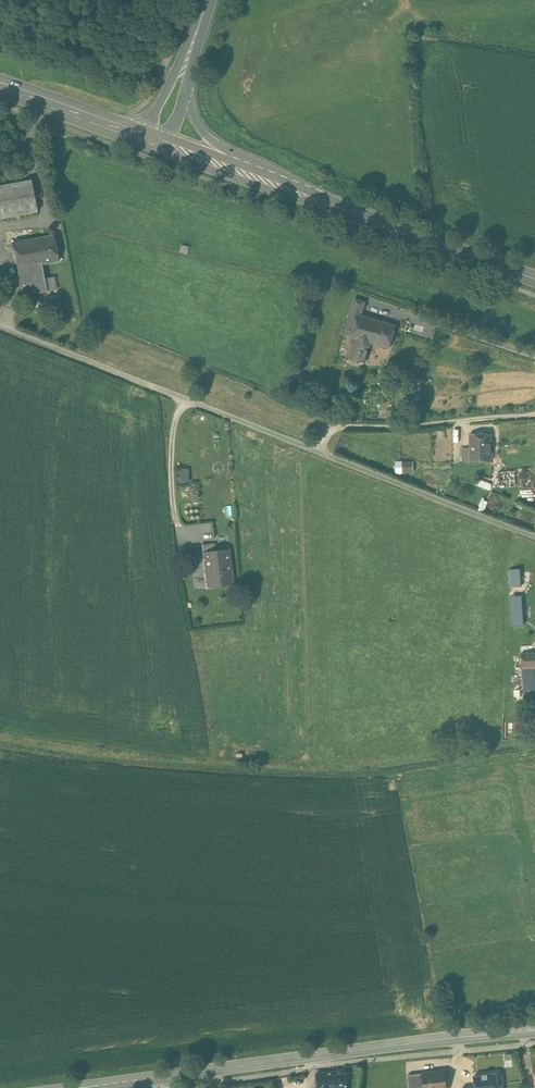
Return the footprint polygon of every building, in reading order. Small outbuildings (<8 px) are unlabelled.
[(0,185),(0,195),(5,219),(38,212),(31,179),(0,185)] [(53,235),(38,238),(43,264),(58,261),(53,235)] [(38,238),(13,242),(18,269),(41,264),(43,264),(38,238)] [(189,247),(181,245),(180,252),(187,254),(189,247)] [(18,269),(17,269),(20,284),(30,282),(30,286),(34,285),(35,294),(46,292),(44,279),(41,264),(18,269)] [(54,277),(44,279),(46,292),(56,290),(54,277)] [(355,299),(344,334),(353,337),(360,315),(361,315),(365,302),(355,299)] [(361,315),(360,315),(353,337),(357,338),(371,342),(379,321),(361,315)] [(396,326),(379,321),(371,342),(389,347),(396,326)] [(371,342),(357,338),(351,359),(364,363),(371,342)] [(405,374),(405,382),(415,382),(415,374),(405,374)] [(492,434),(470,434),(470,448),(470,461),(492,461),(492,434)] [(402,463),(402,474),(413,473),(413,462),(402,463)] [(179,468),(179,482),(188,481),(188,468),(179,468)] [(522,469),(522,474),(520,475),(522,489),(534,487),(534,481),(534,473),(528,474),(528,469),(522,469)] [(514,470),(499,472),(500,488),(516,486),(514,470)] [(492,484),(477,479),(475,484),(490,489),(492,484)] [(215,543),(202,545),(203,552),(216,550),(215,543)] [(216,550),(203,552),(207,588),(234,584),(230,549),(216,550)] [(521,570),(516,568),(513,580),(519,581),(521,570)] [(522,622),(521,598),(513,599),(515,622),(522,622)] [(523,674),(534,674),(534,652),(521,653),(523,674)] [(534,674),(523,674),(523,682),(534,681),(534,674)] [(524,688),(524,700),(534,699),(534,688),(524,688)] [(316,1073),(318,1087),(320,1087),(347,1084),(345,1069),(316,1073)] [(423,1073),(424,1087),(446,1087),(444,1071),(423,1073)] [(408,1075),(409,1087),(424,1087),(423,1073),(408,1075)] [(474,1076),(475,1086),(462,1087),(463,1087),(502,1087),(502,1083),(498,1083),(497,1073),(474,1076)]
